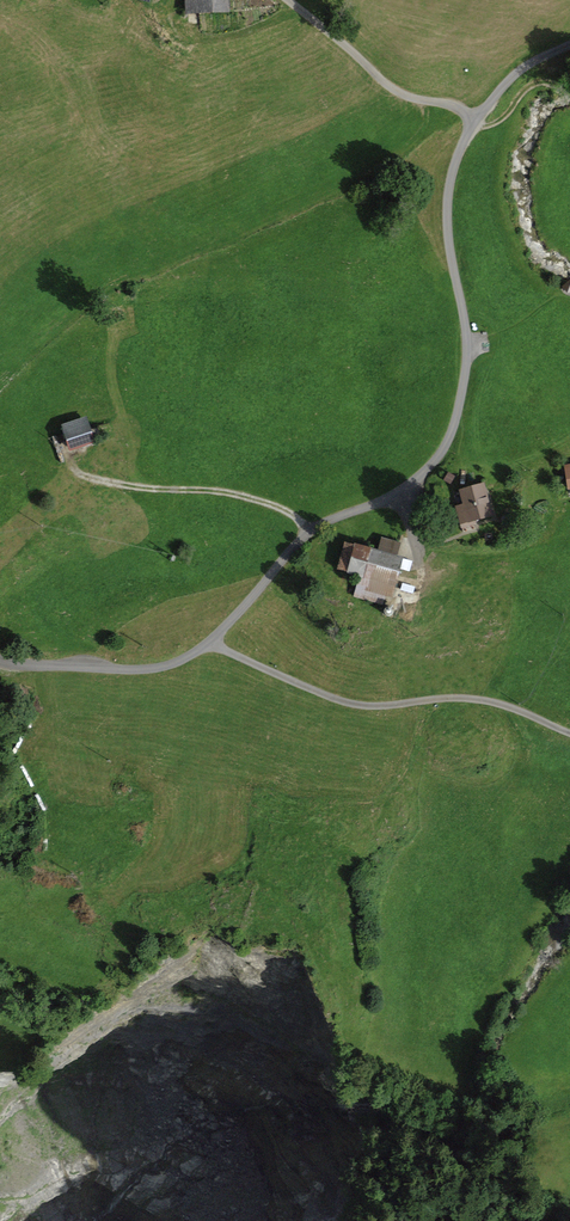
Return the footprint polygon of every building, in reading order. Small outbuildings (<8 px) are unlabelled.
[(116,0),(155,8),(157,0),(116,0)] [(190,19),(236,16),(235,0),(189,0),(190,19)] [(85,418),(64,425),(71,447),(93,441),(85,418)] [(461,490),(465,505),(457,507),(461,522),(492,514),(484,484),(461,490)] [(379,552),(347,543),(340,567),(362,574),(357,593),(388,602),(400,558),(395,556),(399,543),(383,538),(379,552)]
